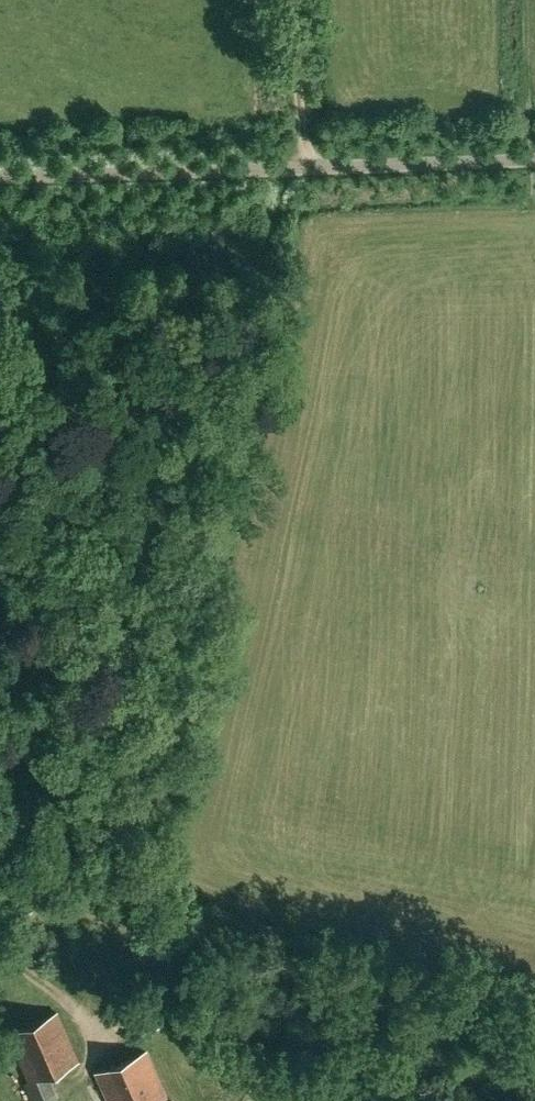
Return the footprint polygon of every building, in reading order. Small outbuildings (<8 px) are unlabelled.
[(28,1084),(48,1075),(80,1060),(59,1010),(5,1033),(28,1084)] [(171,1100),(147,1049),(94,1072),(106,1100),(174,1100),(173,1099),(171,1100)] [(28,1084),(36,1100),(59,1100),(48,1075),(28,1084)]
